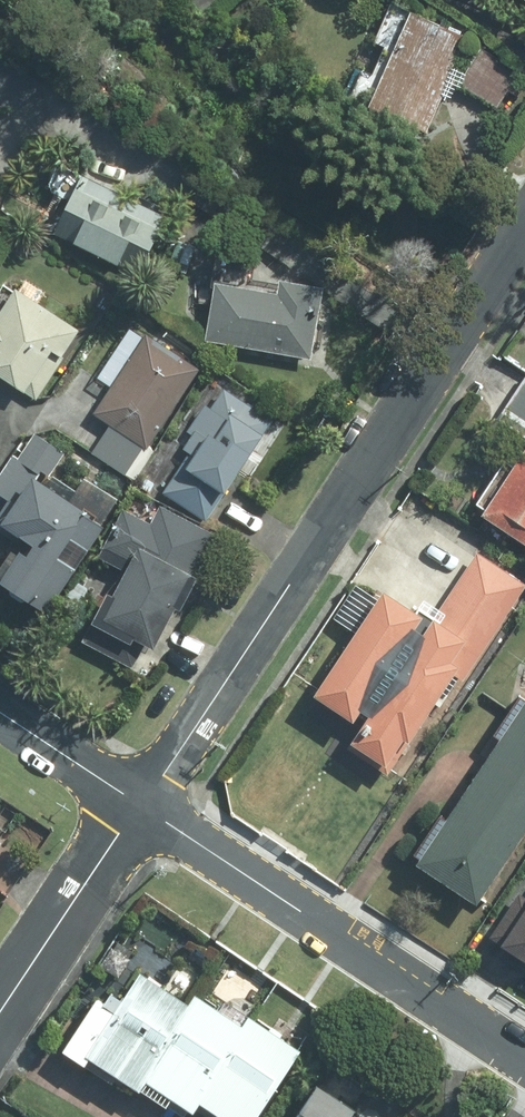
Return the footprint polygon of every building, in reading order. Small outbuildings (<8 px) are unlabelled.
[(413,16),(373,111),(425,133),(467,38),(413,16)] [(479,50),(459,84),(498,107),(508,90),(516,95),(521,86),(514,82),(519,74),(479,50)] [(167,220),(84,180),(57,238),(140,278),(167,220)] [(180,242),(170,268),(186,275),(196,248),(180,242)] [(218,288),(208,342),(313,361),(325,292),(283,285),(280,299),(218,288)] [(17,293),(0,319),(0,381),(26,398),(27,395),(37,402),(81,334),(17,293)] [(148,339),(97,415),(112,425),(94,453),(126,474),(143,448),(147,451),(199,373),(148,339)] [(497,426),(524,445),(524,383),(497,426)] [(165,495),(208,522),(271,424),(224,393),(212,412),(206,408),(188,435),(194,439),(185,452),(190,455),(165,495)] [(46,616),(103,529),(35,484),(42,473),(49,477),(63,455),(35,437),(19,461),(14,458),(0,479),(0,495),(20,508),(6,530),(38,552),(29,566),(21,561),(4,588),(46,616)] [(486,511),(524,537),(524,452),(486,511)] [(108,599),(85,643),(133,668),(144,647),(155,653),(176,611),(183,615),(221,541),(163,510),(152,529),(126,516),(102,561),(130,575),(115,603),(108,599)] [(391,715),(421,734),(472,658),(441,637),(429,654),(411,643),(424,625),(366,587),(316,662),(347,683),(327,714),(330,725),(339,737),(353,744),(368,746),(391,715)] [(479,898),(524,828),(524,695),(523,694),(499,732),(503,735),(449,818),(443,813),(418,852),(424,855),(421,860),(479,898)] [(520,894),(493,934),(524,955),(524,897),(520,894)] [(142,1085),(148,1076),(191,1007),(141,975),(124,1001),(111,993),(106,1002),(99,998),(75,1036),(92,1047),(90,1051),(142,1085)] [(200,1098),(245,1027),(198,997),(191,1007),(148,1076),(195,1105),(200,1098)] [(200,1098),(230,1116),(256,1116),(299,1048),(251,1017),(245,1027),(200,1098)] [(357,1107),(318,1082),(296,1116),(350,1116),(357,1107)]
